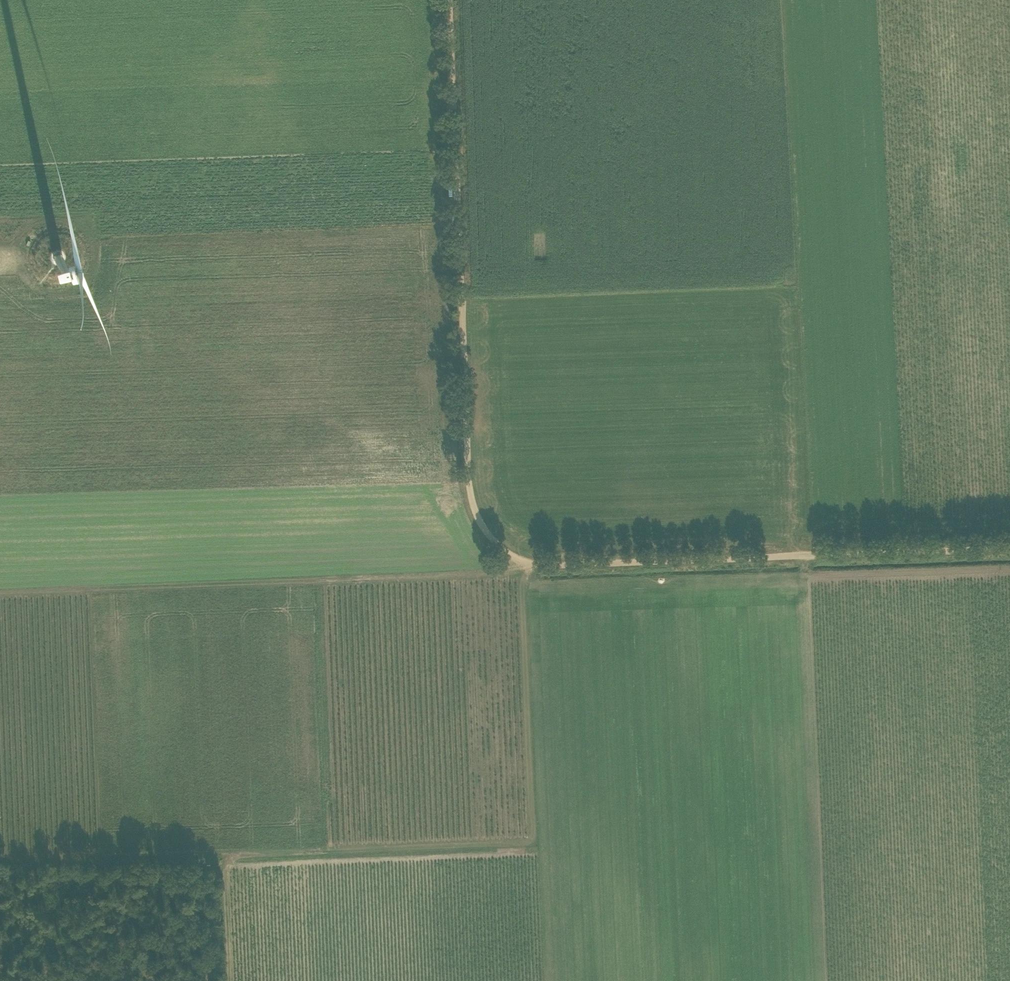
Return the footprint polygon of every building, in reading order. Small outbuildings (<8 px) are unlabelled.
[(54,256),(54,257),(54,259),(54,260),(56,261),(57,262),(58,262),(60,262),(61,261),(62,259),(63,258),(63,256),(62,255),(61,253),(59,253),(58,253),(56,253),(55,254),(54,254),(54,255),(54,256)]
